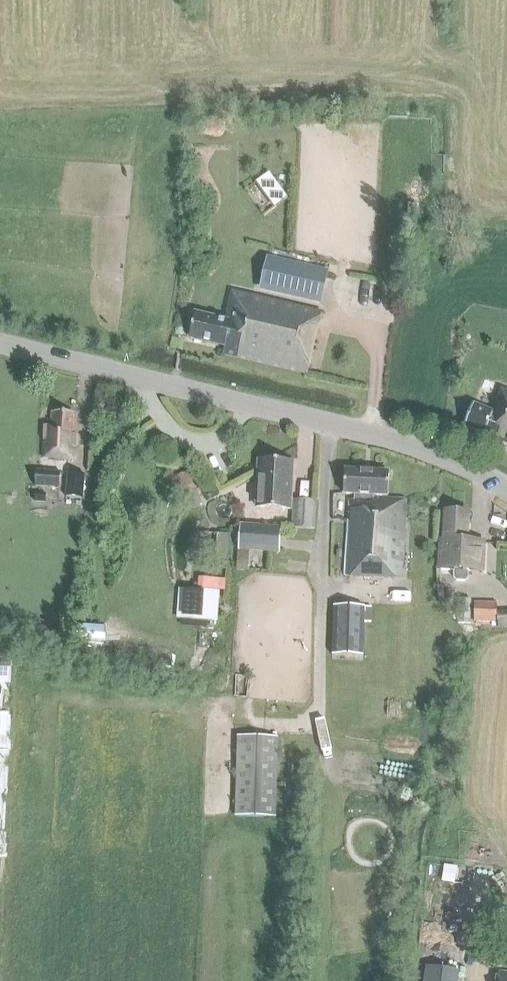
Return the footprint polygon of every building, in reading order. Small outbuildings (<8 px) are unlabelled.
[(275,208),(289,198),(270,171),(255,181),(275,208)] [(242,246),(241,255),(256,258),(258,252),(258,250),(242,246)] [(275,256),(274,260),(294,264),(293,266),(312,270),(313,264),(275,256)] [(263,287),(306,296),(312,270),(293,266),(294,264),(274,260),(274,261),(269,260),(263,287)] [(225,355),(305,375),(320,314),(232,292),(225,322),(195,315),(189,340),(227,349),(225,355)] [(497,390),(488,412),(471,405),(462,427),(491,439),(490,443),(502,448),(504,443),(506,444),(506,394),(497,390)] [(42,456),(51,456),(51,468),(35,468),(35,483),(59,485),(61,459),(72,459),(74,433),(70,433),(71,412),(48,411),(48,424),(43,424),(42,456)] [(289,510),(293,464),(261,461),(257,508),(289,510)] [(342,579),(399,581),(402,500),(371,499),(371,495),(385,495),(386,473),(344,471),(343,495),(351,496),(351,504),(345,503),(342,579)] [(65,497),(83,499),(85,475),(67,473),(65,497)] [(34,493),(33,502),(45,503),(46,494),(34,493)] [(291,528),(314,530),(316,501),(293,499),(291,528)] [(429,507),(414,506),(413,517),(428,518),(429,507)] [(464,512),(443,512),(442,538),(438,538),(438,571),(453,571),(453,578),(456,581),(465,581),(467,578),(467,571),(480,572),(481,541),(463,540),(464,512)] [(279,554),(279,550),(281,528),(241,525),(238,550),(250,551),(279,554)] [(229,555),(230,534),(206,532),(205,554),(229,555)] [(179,588),(177,619),(216,622),(218,591),(179,588)] [(457,600),(456,624),(470,624),(470,600),(457,600)] [(474,603),(473,622),(495,623),(496,603),(474,603)] [(332,654),(363,655),(364,607),(333,606),(332,654)] [(235,676),(232,696),(246,698),(248,678),(235,676)] [(233,817),(273,818),(276,738),(236,737),(233,817)] [(428,967),(425,980),(457,980),(458,971),(428,967)] [(500,973),(498,980),(506,980),(506,974),(500,973)]
